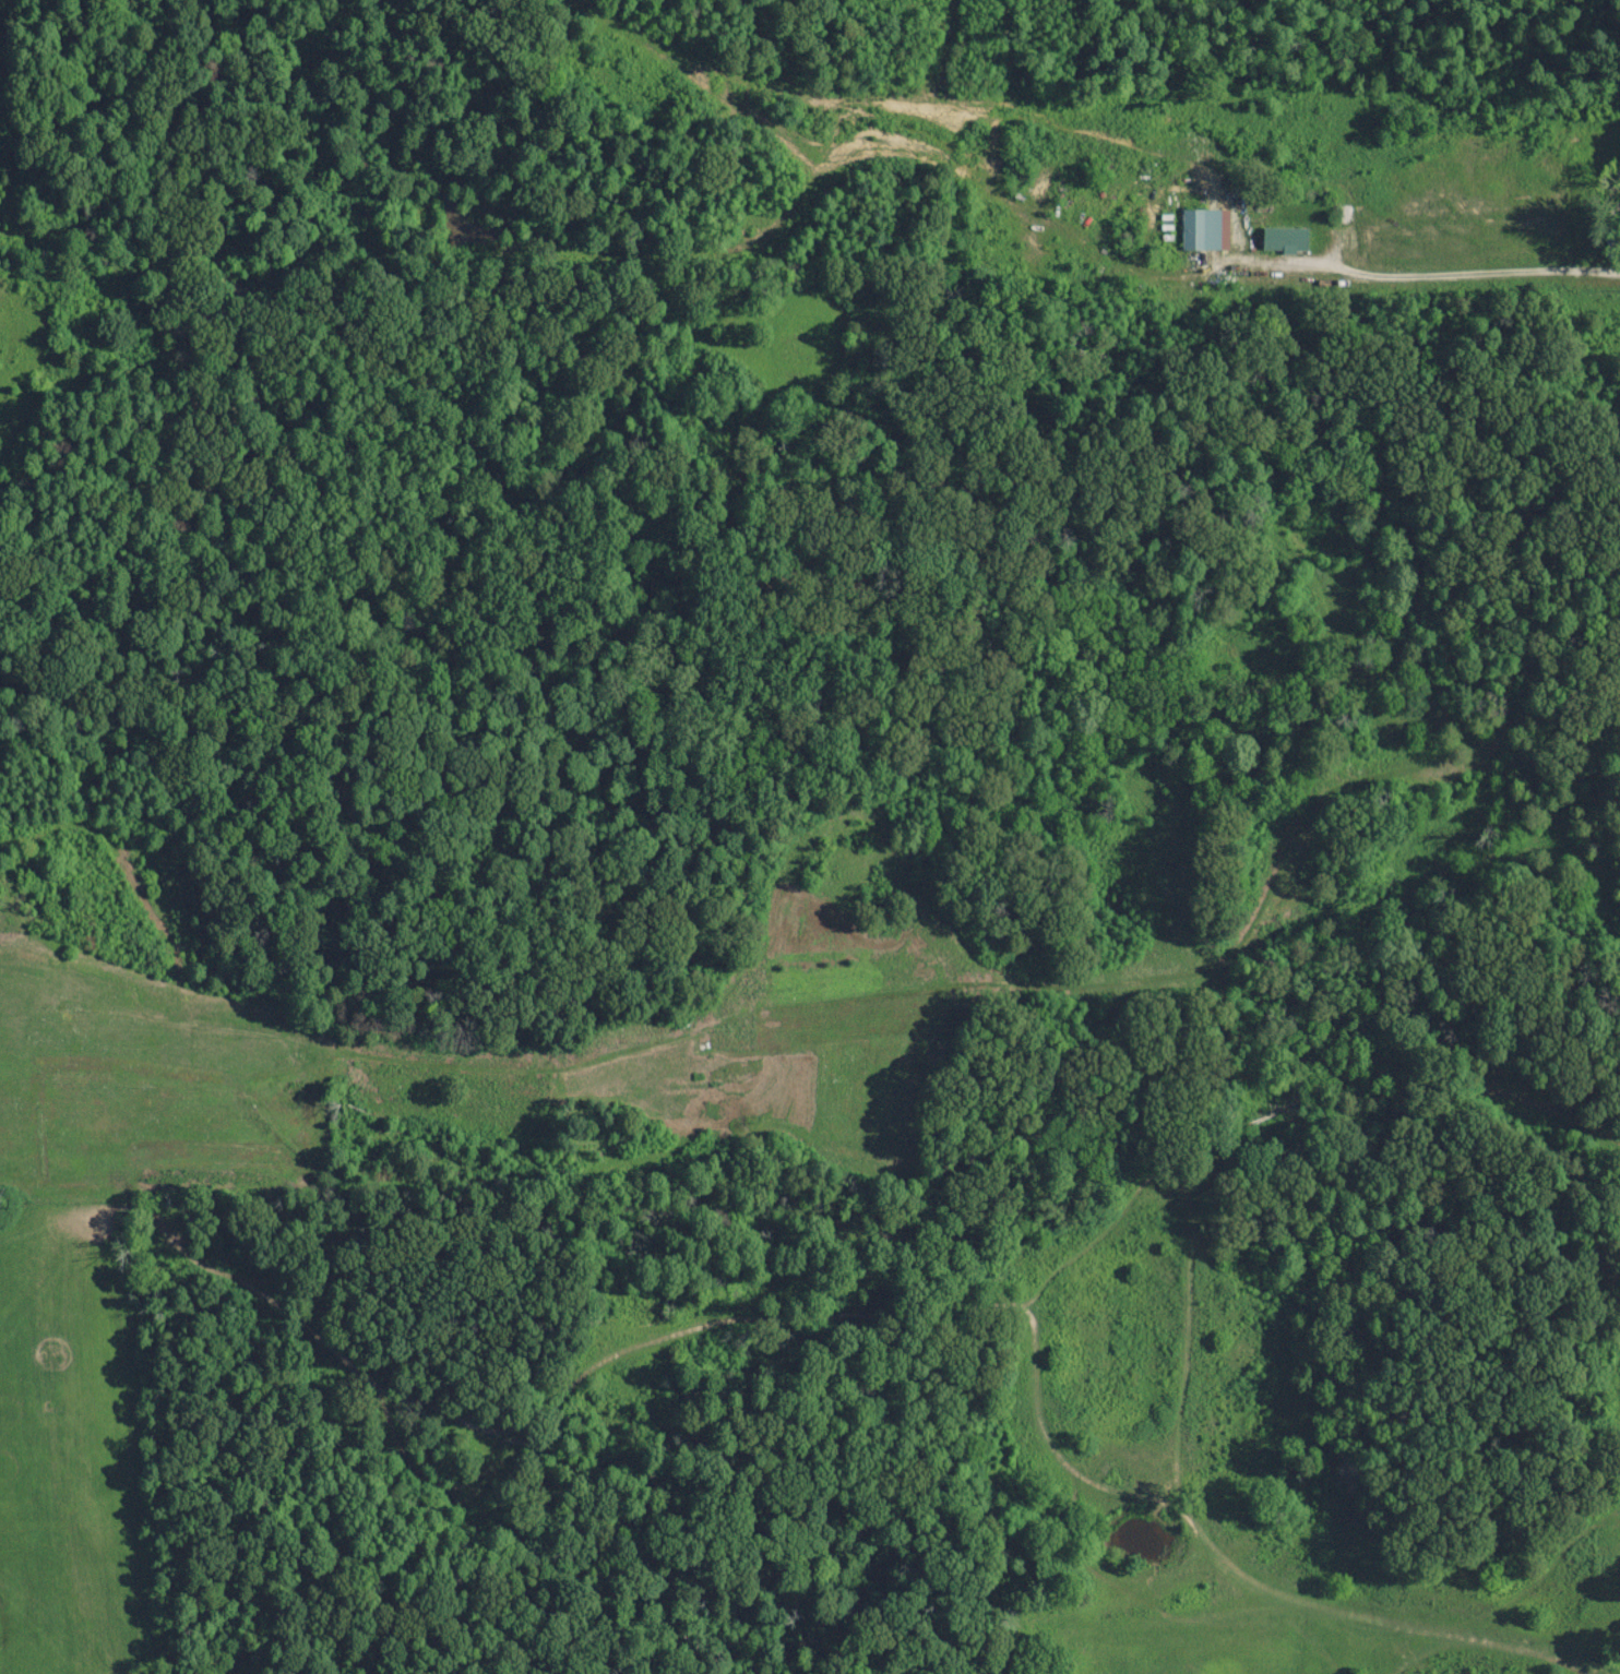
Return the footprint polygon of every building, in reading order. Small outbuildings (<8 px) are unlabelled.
[(1179,252),(1217,252),(1217,211),(1179,211),(1179,252)] [(1258,230),(1258,254),(1304,254),(1304,230),(1258,230)]
